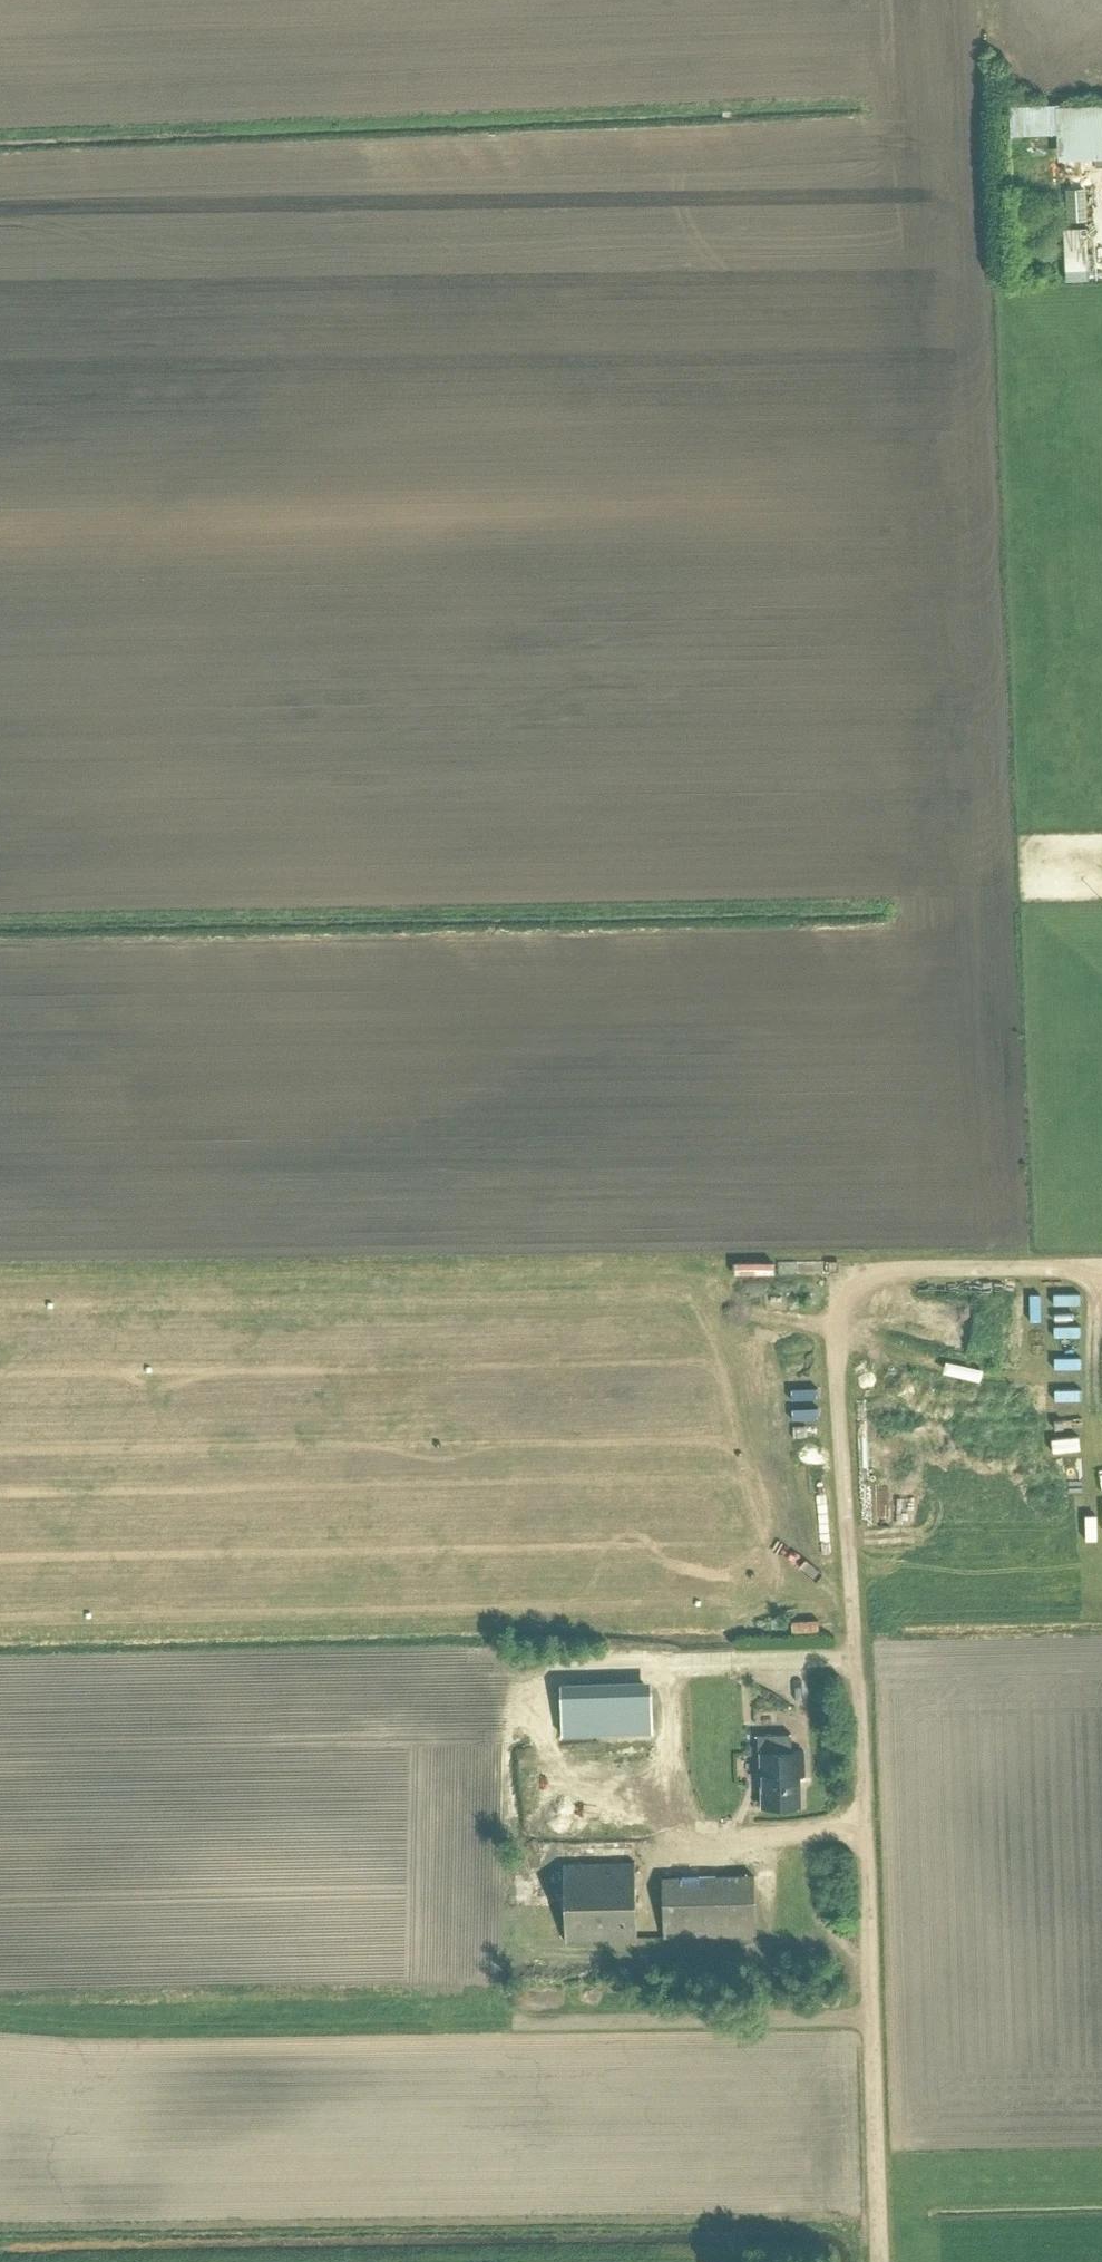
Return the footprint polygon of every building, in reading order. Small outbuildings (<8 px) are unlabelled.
[(1074,272),(1073,242),(1072,242),(1072,227),(1056,228),(1058,272),(1074,272)] [(651,1689),(560,1693),(562,1734),(653,1730),(651,1689)] [(762,1806),(801,1805),(800,1775),(805,1775),(804,1751),(792,1751),(791,1733),(758,1734),(758,1754),(761,1753),(762,1806)] [(566,1939),(637,1937),(635,1860),(564,1862),(566,1939)] [(755,1934),(754,1875),(662,1878),(664,1936),(755,1934)]
